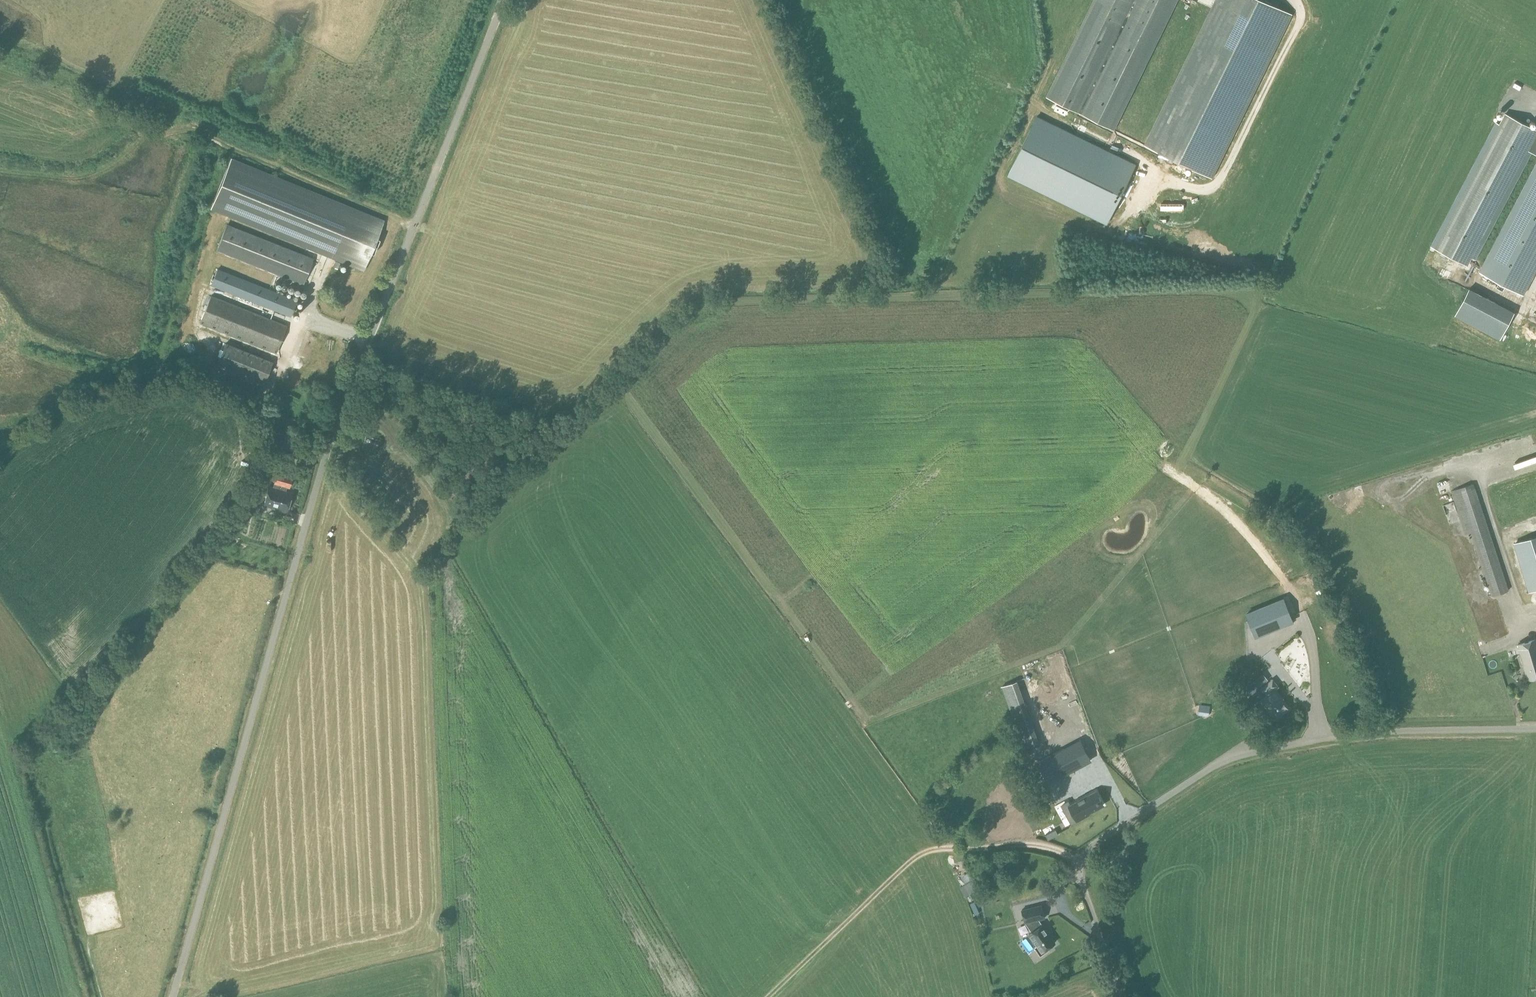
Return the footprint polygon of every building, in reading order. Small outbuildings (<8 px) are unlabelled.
[(1047,96),(1114,129),(1178,0),(1095,0),(1047,96)] [(1292,15),(1261,0),(1216,0),(1146,144),(1213,177),(1292,15)] [(1037,117),(1008,176),(1107,224),(1136,165),(1037,117)] [(1532,131),(1506,117),(1439,246),(1464,260),(1532,131)] [(384,220),(232,158),(211,209),(336,259),(334,266),(338,268),(341,261),(364,271),(384,220)] [(1184,176),(1186,173),(1166,164),(1164,168),(1184,176)] [(1520,289),(1535,260),(1535,167),(1482,269),(1520,289)] [(303,284),(313,258),(227,224),(217,250),(303,284)] [(291,316),(297,299),(218,268),(211,285),(291,316)] [(1469,289),(1455,317),(1499,340),(1514,312),(1469,289)] [(276,352),(287,326),(211,295),(201,322),(276,352)] [(226,344),(214,372),(253,388),(258,378),(266,381),(273,364),(226,344)] [(366,434),(361,448),(375,454),(378,448),(377,448),(380,440),(366,434)] [(265,439),(263,452),(278,455),(281,442),(265,439)] [(264,505),(287,511),(292,493),(286,491),(287,489),(290,490),(294,476),(278,472),(273,487),(269,486),(264,505)] [(264,474),(258,473),(254,487),(260,488),(264,474)] [(1399,511),(1421,493),(1417,489),(1395,507),(1399,511)] [(1437,494),(1440,502),(1448,499),(1445,491),(1437,494)] [(230,527),(222,536),(229,541),(236,532),(230,527)] [(1515,543),(1530,591),(1535,589),(1535,537),(1515,543)] [(1436,586),(1423,597),(1428,603),(1441,592),(1436,586)] [(1284,597),(1245,613),(1255,638),(1294,622),(1284,597)] [(1521,655),(1518,656),(1521,665),(1524,664),(1529,679),(1535,677),(1535,641),(1535,640),(1518,645),(1521,655)] [(1111,659),(1118,656),(1116,649),(1109,652),(1111,659)] [(1267,680),(1263,674),(1244,690),(1248,694),(1267,680)] [(1273,678),(1261,688),(1267,695),(1262,699),(1276,718),(1290,707),(1276,690),(1279,687),(1273,678)] [(1014,682),(1002,687),(1014,721),(1025,751),(1030,749),(1032,747),(1037,744),(1014,682)] [(1087,713),(1095,718),(1099,711),(1091,706),(1087,713)] [(1090,760),(1080,741),(1039,763),(1049,782),(1090,760)] [(1166,762),(1172,771),(1180,765),(1173,756),(1166,762)] [(1061,787),(1064,796),(1080,790),(1079,787),(1086,784),(1083,778),(1061,787)] [(1103,805),(1096,791),(1069,806),(1077,820),(1085,817),(1084,815),(1103,805)] [(975,900),(979,906),(990,900),(986,893),(975,900)] [(1038,919),(1044,918),(1041,905),(1022,910),(1025,923),(1032,921),(1037,929),(1028,934),(1036,945),(1034,946),(1040,956),(1050,949),(1049,947),(1055,943),(1047,932),(1048,931),(1043,924),(1042,925),(1038,919)]
